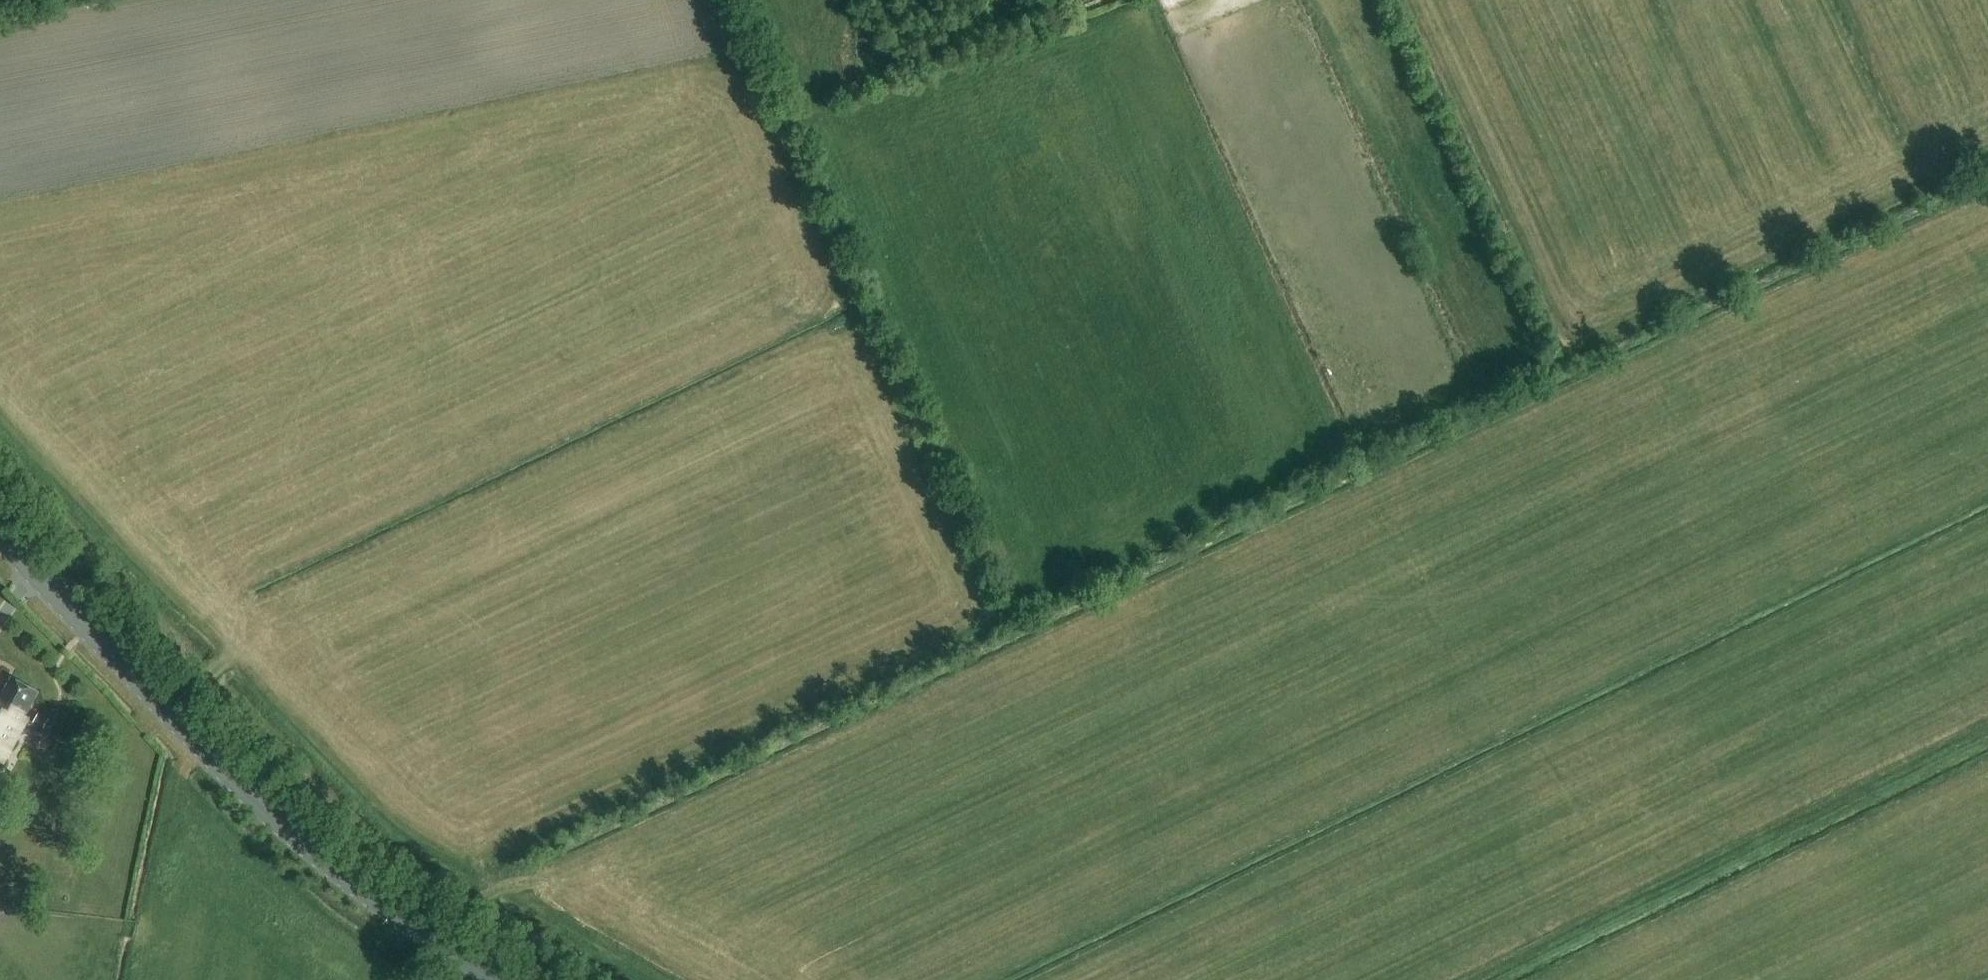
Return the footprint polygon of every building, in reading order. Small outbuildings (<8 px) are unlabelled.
[(36,692),(11,677),(0,695),(0,761),(2,762),(27,717),(24,715),(36,692)] [(42,728),(47,717),(37,712),(32,722),(42,728)]
